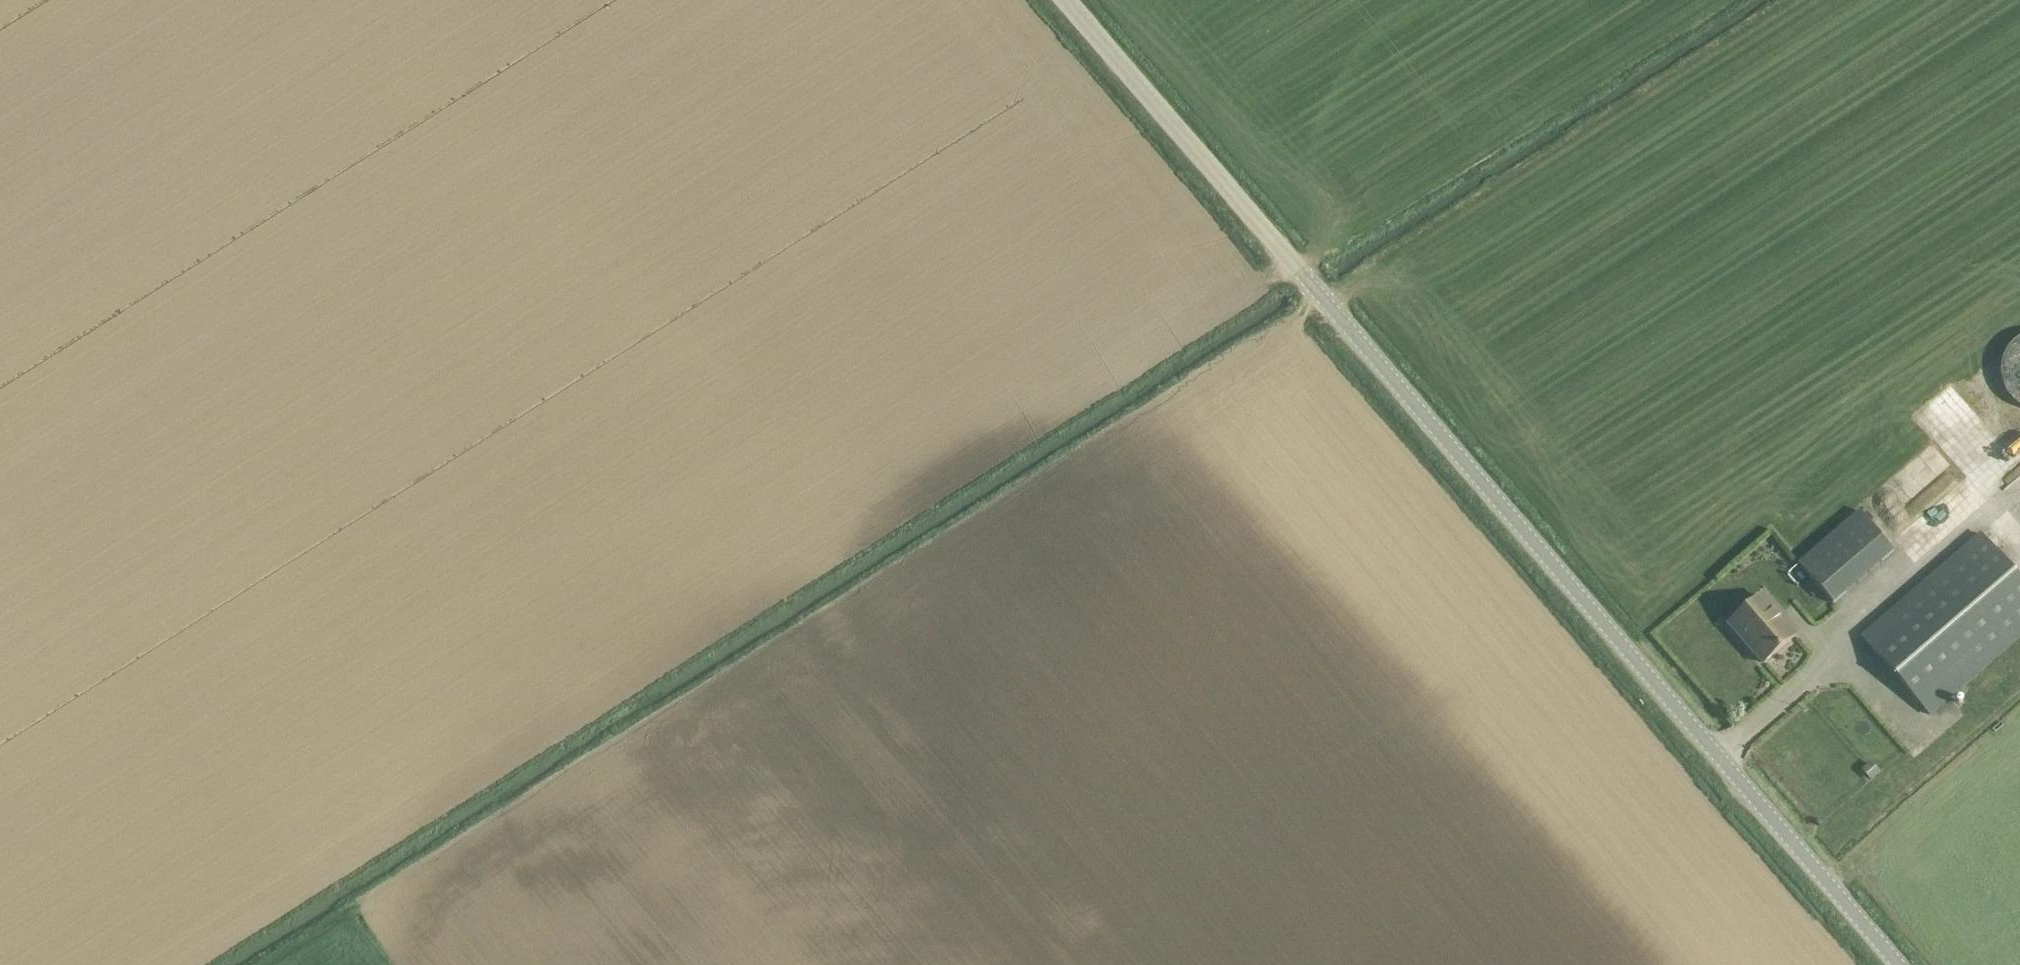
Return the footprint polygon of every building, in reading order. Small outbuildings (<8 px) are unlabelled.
[(2017,333),(2010,388),(2019,390),(2019,334),(2017,333)] [(1952,385),(1915,417),(1933,438),(1970,406),(1952,385)] [(1895,559),(1856,515),(1795,568),(1833,612),(1895,559)] [(1981,535),(1863,637),(1930,716),(2019,639),(2019,580),(1981,535)] [(1795,636),(1761,597),(1730,624),(1763,663),(1795,636)] [(1873,763),(1864,772),(1871,780),(1880,772),(1873,763)]
